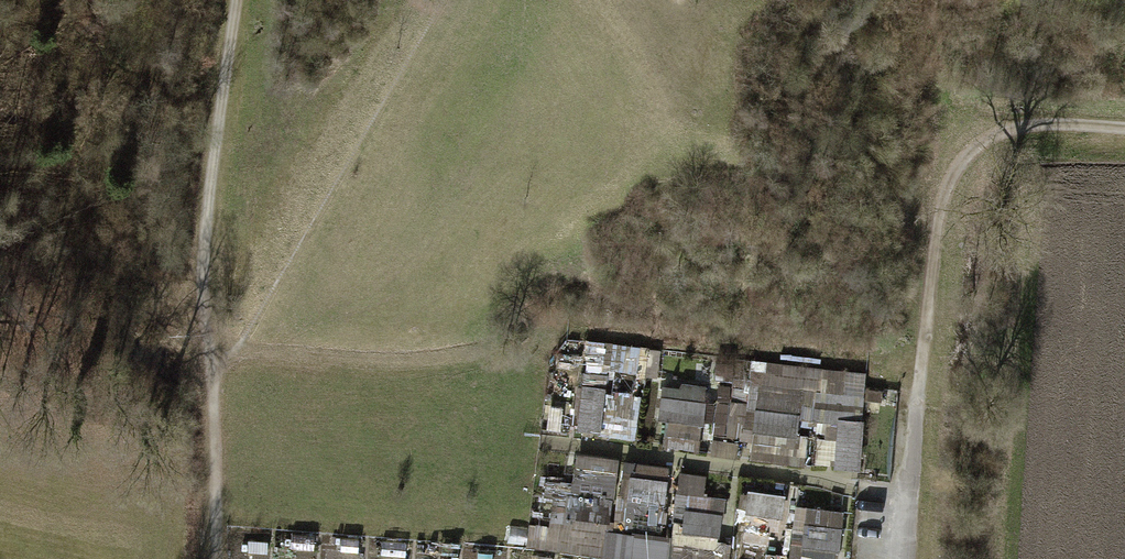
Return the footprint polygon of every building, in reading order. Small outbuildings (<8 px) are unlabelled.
[(606,366),(658,375),(663,349),(611,340),(606,366)] [(608,432),(614,372),(592,370),(586,429),(608,432)] [(814,465),(818,421),(834,422),(830,462),(864,465),(870,396),(809,391),(769,387),(770,373),(754,371),(746,459),(814,465)] [(665,380),(663,419),(709,422),(712,383),(665,380)] [(676,428),(675,447),(702,449),(704,430),(676,428)] [(676,468),(636,462),(627,527),(667,533),(676,468)] [(621,470),(578,465),(572,528),(614,532),(621,470)] [(788,492),(754,488),(749,535),(783,539),(788,492)] [(726,497),(684,491),(677,544),(719,550),(726,497)] [(813,506),(808,558),(843,558),(847,508),(813,506)] [(674,540),(610,533),(607,558),(612,558),(672,558),(674,540)] [(379,539),(379,548),(410,549),(410,541),(379,539)] [(464,545),(436,544),(436,553),(464,554),(464,545)] [(248,549),(248,558),(259,558),(260,549),(248,549)]
